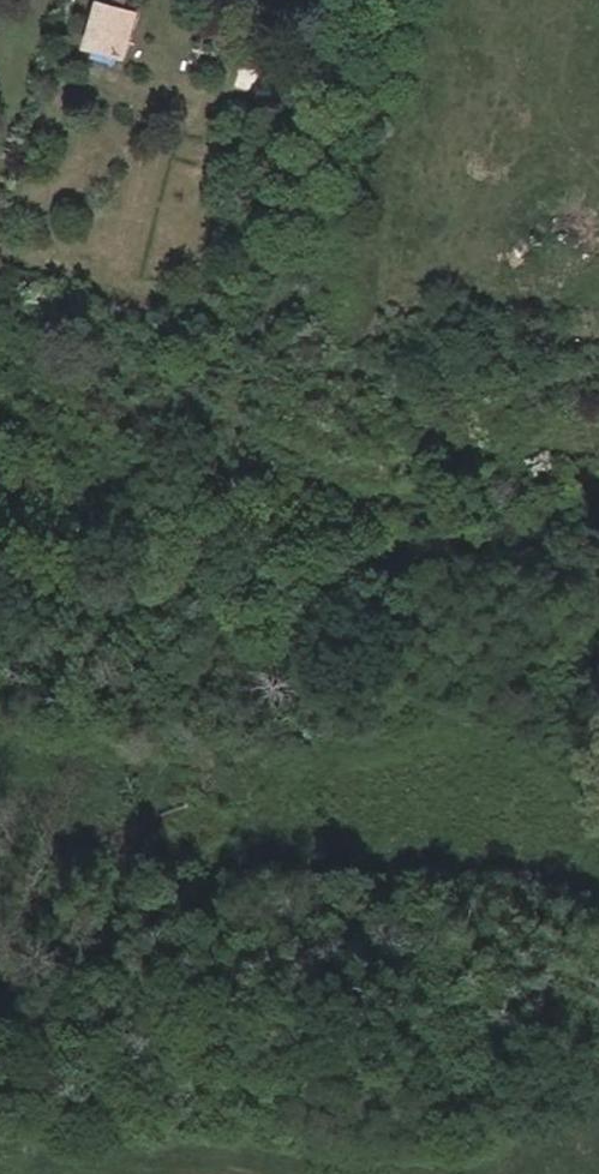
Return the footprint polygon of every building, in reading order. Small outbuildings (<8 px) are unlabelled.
[(145,8),(118,0),(106,0),(91,46),(130,58),(145,8)]
